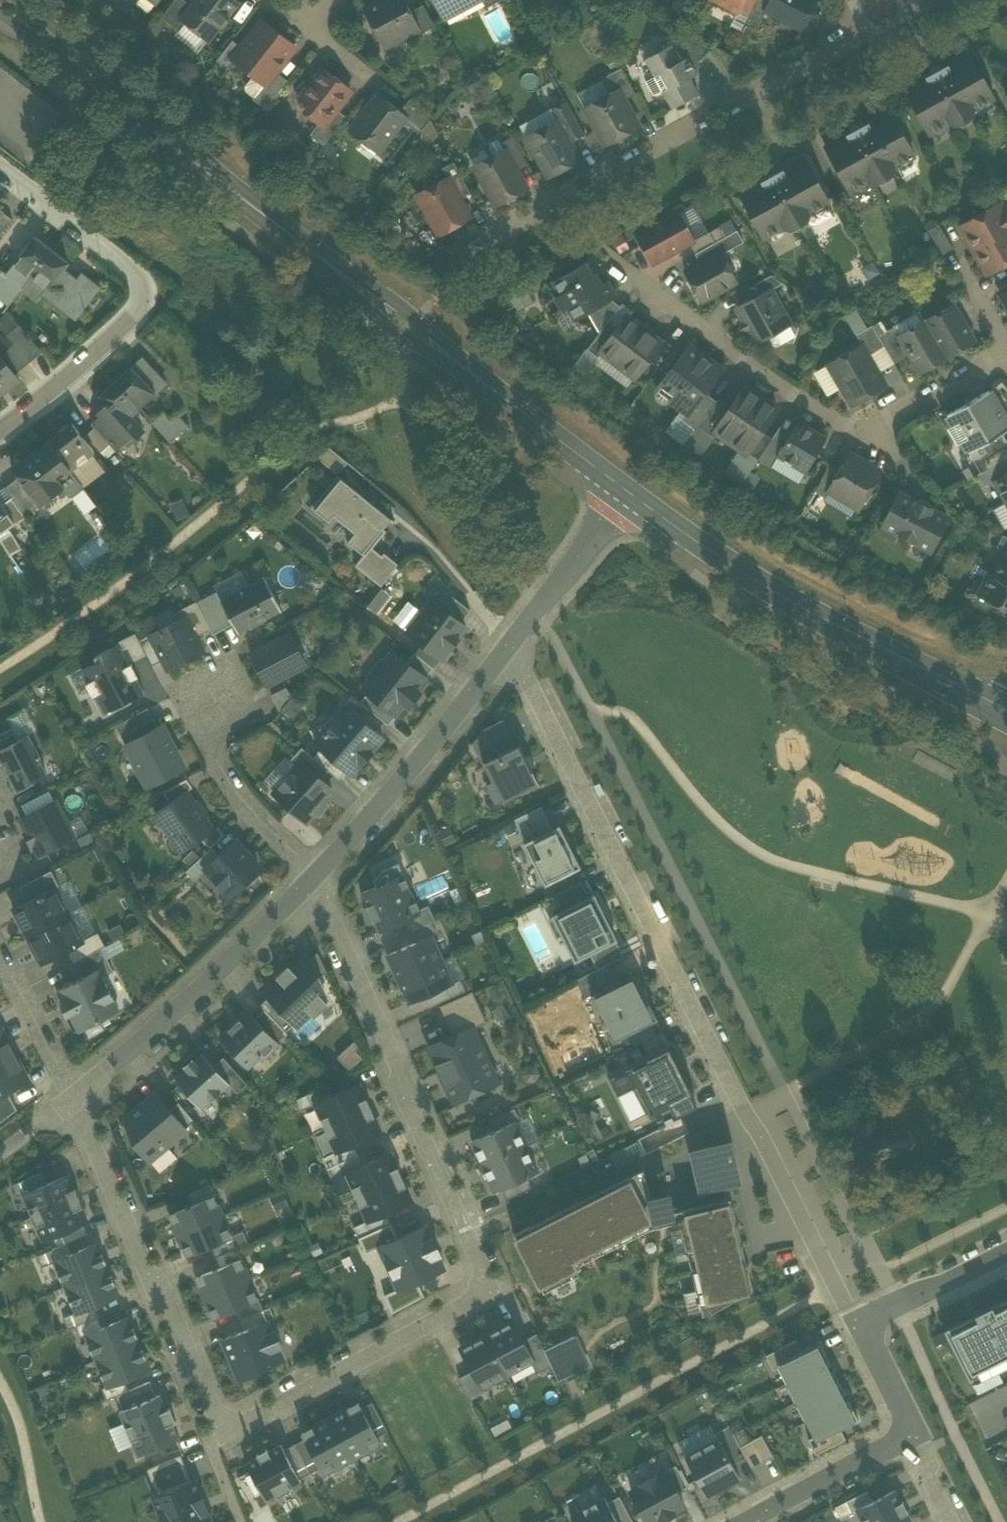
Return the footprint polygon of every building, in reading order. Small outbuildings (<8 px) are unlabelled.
[(179,32),(186,23),(181,19),(191,6),(184,0),(175,0),(161,18),(179,32)] [(209,41),(220,27),(224,27),(229,21),(228,17),(239,2),(236,0),(196,0),(191,6),(181,19),(186,23),(209,41)] [(386,46),(418,29),(410,12),(403,0),(381,0),(366,8),(376,27),(374,33),(377,38),(383,40),(386,46)] [(445,19),(447,18),(444,12),(467,0),(435,0),(445,19)] [(447,18),(480,0),(467,0),(444,12),(447,18)] [(738,12),(740,8),(744,0),(714,0),(738,12)] [(751,13),(758,0),(744,0),(740,8),(751,13)] [(760,23),(766,10),(771,0),(758,0),(751,13),(749,17),(760,23)] [(801,29),(811,10),(816,0),(771,0),(766,10),(801,29)] [(418,29),(420,34),(435,26),(424,5),(410,12),(418,29)] [(817,13),(811,10),(801,29),(807,32),(814,29),(819,20),(817,13)] [(246,91),(254,98),(264,85),(265,86),(276,72),(296,46),(263,21),(242,48),(233,60),(234,61),(253,76),(245,86),(246,91)] [(688,57),(693,66),(698,63),(710,49),(684,32),(668,42),(671,45),(672,45),(681,60),(688,57)] [(217,61),(227,69),(234,61),(233,60),(242,48),(233,40),(217,61)] [(664,92),(673,108),(699,94),(690,78),(698,74),(693,66),(688,57),(681,60),(672,45),(671,45),(646,59),(655,77),(646,81),(655,97),(664,92)] [(905,89),(930,134),(950,124),(958,126),(960,118),(964,116),(972,118),(974,110),(994,99),(969,54),(954,62),(954,61),(919,80),(919,81),(905,89)] [(620,89),(625,100),(636,94),(621,67),(601,78),(602,80),(610,94),(620,89)] [(319,123),(323,126),(337,109),(352,90),(325,69),(303,97),(314,106),(307,114),(319,123)] [(253,99),(266,109),(288,80),(276,72),(265,86),(264,85),(254,98),(253,99)] [(578,94),(585,108),(610,94),(602,80),(578,94)] [(585,108),(605,145),(640,126),(625,100),(620,89),(610,94),(585,108)] [(370,137),(383,147),(406,118),(406,117),(400,112),(378,95),(351,130),(364,139),(370,137)] [(406,118),(421,130),(430,119),(433,115),(411,98),(400,112),(406,117),(406,118)] [(559,120),(570,141),(571,141),(585,134),(567,102),(552,110),(558,121),(559,120)] [(311,134),(324,145),(346,116),(337,109),(323,126),(319,123),(311,134)] [(855,194),(857,195),(869,189),(870,186),(868,182),(870,181),(878,183),(880,175),(884,173),(892,175),(895,167),(897,166),(899,170),(902,170),(913,164),(914,161),(912,158),(915,156),(889,111),(875,119),(874,118),(839,137),(840,138),(825,146),(850,192),(853,191),(855,194)] [(530,143),(549,176),(580,159),(571,141),(570,141),(559,120),(558,121),(546,127),(544,135),(530,143)] [(506,149),(518,170),(528,164),(513,136),(501,143),(505,150),(506,149)] [(490,149),(494,156),(505,150),(501,143),(497,140),(490,144),(490,149)] [(506,149),(505,150),(494,156),(493,156),(491,164),(478,172),(496,205),(527,188),(518,170),(506,149)] [(740,193),(765,239),(785,228),(793,230),(807,222),(810,214),(829,203),(804,158),(789,166),(789,165),(754,184),(755,185),(740,193)] [(449,178),(461,199),(471,193),(454,162),(443,168),(448,178),(449,178)] [(421,200),(439,234),(471,217),(461,199),(449,178),(448,178),(436,185),(434,193),(421,200)] [(974,250),(1006,231),(1006,214),(1000,202),(960,225),(974,250)] [(637,235),(652,263),(694,240),(679,212),(637,235)] [(14,221),(4,213),(0,219),(0,240),(14,221)] [(689,243),(695,253),(727,236),(721,226),(689,243)] [(930,232),(943,254),(953,249),(940,227),(930,232)] [(737,230),(727,236),(695,253),(701,264),(720,253),(721,254),(733,247),(743,242),(737,230)] [(974,250),(988,274),(1006,263),(1006,231),(974,250)] [(25,273),(31,277),(52,250),(36,237),(15,265),(25,273)] [(686,272),(701,300),(736,281),(748,274),(733,247),(721,254),(720,253),(701,264),(686,272)] [(31,277),(46,289),(47,290),(63,269),(68,263),(52,250),(31,277)] [(569,307),(576,319),(588,312),(610,298),(614,293),(607,282),(602,285),(595,273),(590,276),(583,264),(581,265),(584,270),(577,274),(574,269),(554,281),(561,294),(555,297),(563,310),(569,307)] [(19,281),(25,273),(15,265),(8,273),(19,281)] [(581,265),(574,269),(577,274),(584,270),(581,265)] [(77,280),(63,269),(47,290),(46,289),(42,293),(75,318),(99,287),(82,273),(77,280)] [(8,273),(4,270),(0,276),(0,291),(13,300),(21,290),(25,286),(19,281),(8,273)] [(25,273),(19,281),(25,286),(31,277),(25,273)] [(754,285),(760,295),(771,289),(782,283),(771,275),(754,285)] [(46,289),(31,277),(25,286),(21,290),(36,302),(42,293),(46,289)] [(741,328),(750,330),(768,335),(789,323),(771,289),(760,295),(737,308),(744,319),(741,328)] [(588,312),(600,332),(609,320),(620,305),(610,298),(588,312)] [(925,320),(946,357),(974,341),(953,304),(925,320)] [(602,352),(635,377),(662,342),(627,316),(618,327),(600,351),(602,352)] [(618,327),(609,320),(600,332),(587,348),(598,357),(602,352),(600,351),(618,327)] [(910,354),(920,372),(946,357),(925,320),(900,335),(899,336),(910,354)] [(799,328),(789,323),(768,335),(774,346),(784,340),(793,343),(799,328)] [(14,345),(13,345),(29,363),(42,353),(18,325),(6,335),(14,345)] [(869,355),(884,346),(878,335),(872,325),(856,334),(862,344),(863,344),(869,355)] [(895,326),(878,335),(884,346),(895,363),(910,354),(899,336),(900,335),(895,326)] [(756,342),(768,335),(750,330),(756,342)] [(862,344),(830,363),(843,386),(841,387),(852,406),(887,385),(869,355),(863,344),(862,344)] [(15,375),(29,363),(13,345),(0,356),(15,375)] [(670,400),(689,414),(707,389),(722,369),(711,360),(710,356),(707,353),(702,354),(690,345),(657,390),(658,391),(662,386),(674,395),(670,400)] [(15,375),(0,356),(0,386),(15,375)] [(142,358),(132,367),(156,393),(166,383),(142,358)] [(829,394),(841,387),(843,386),(830,363),(816,371),(829,394)] [(140,407),(156,393),(132,367),(116,381),(140,407)] [(131,416),(140,407),(116,381),(100,395),(109,404),(99,413),(102,416),(125,441),(128,444),(144,430),(131,416)] [(658,391),(670,400),(674,395),(662,386),(658,391)] [(748,451),(749,452),(763,431),(778,409),(744,386),(732,405),(715,429),(716,430),(748,451)] [(689,414),(700,422),(718,398),(707,389),(689,414)] [(983,445),(1002,433),(1000,430),(1002,422),(1006,420),(989,390),(971,401),(966,400),(965,404),(947,414),(954,426),(948,429),(958,445),(963,441),(974,460),(979,457),(988,453),(983,445)] [(719,397),(718,398),(700,422),(698,425),(713,435),(716,430),(715,429),(732,405),(719,397)] [(154,423),(171,442),(188,426),(177,415),(171,421),(164,413),(154,423)] [(685,419),(696,428),(698,425),(700,422),(689,414),(685,419)] [(92,425),(95,428),(110,445),(115,451),(125,441),(102,416),(92,425)] [(779,454),(807,471),(826,439),(798,422),(779,454)] [(49,441),(71,469),(92,454),(94,452),(73,424),(49,441)] [(101,452),(110,445),(95,428),(86,435),(101,452)] [(748,452),(758,459),(773,438),(763,431),(749,452),(748,451),(748,452)] [(986,469),(1006,458),(1006,457),(1006,442),(1002,433),(983,445),(988,453),(979,457),(986,469)] [(59,479),(71,470),(71,469),(49,441),(13,468),(19,477),(41,505),(64,488),(65,487),(59,479)] [(329,447),(318,458),(338,474),(348,462),(329,447)] [(105,471),(92,454),(71,469),(71,470),(84,487),(105,471)] [(859,503),(861,503),(866,502),(871,494),(870,489),(880,471),(851,454),(841,471),(829,490),(830,490),(847,500),(849,497),(859,503)] [(974,460),(981,472),(986,469),(979,457),(974,460)] [(1006,458),(986,469),(981,472),(978,474),(985,486),(995,480),(1006,473),(1006,460),(1006,458)] [(816,488),(827,495),(830,490),(829,490),(841,471),(830,464),(816,488)] [(83,486),(71,470),(59,479),(65,487),(64,488),(69,496),(83,486)] [(1006,501),(1006,473),(995,480),(1006,501)] [(395,520),(338,474),(312,507),(330,522),(335,516),(355,532),(348,541),(364,555),(366,556),(373,548),(387,531),(384,528),(390,520),(393,522),(395,520)] [(41,505),(19,477),(4,488),(12,498),(26,517),(41,505)] [(0,491),(0,502),(2,504),(12,498),(4,488),(0,491)] [(74,495),(84,510),(94,504),(84,488),(74,495)] [(900,493),(887,518),(900,525),(896,533),(930,551),(948,518),(934,511),(935,511),(913,500),(900,493)] [(849,497),(847,500),(859,507),(861,503),(859,503),(849,497)] [(26,517),(12,498),(2,505),(15,523),(13,525),(14,525),(26,517)] [(8,528),(13,525),(15,523),(2,505),(2,504),(0,502),(0,534),(8,528)] [(883,526),(896,533),(900,525),(887,518),(883,526)] [(0,534),(0,540),(11,533),(8,528),(0,534)] [(10,556),(21,549),(11,533),(0,540),(10,556)] [(1006,552),(1006,537),(1003,535),(997,547),(1005,552),(1006,552)] [(398,564),(384,552),(382,555),(373,548),(366,556),(364,555),(355,565),(381,586),(398,564)] [(994,573),(1006,580),(1006,552),(1005,552),(994,573)] [(994,573),(991,571),(980,593),(979,594),(993,601),(1006,609),(1006,580),(994,573)] [(263,577),(222,599),(222,598),(220,599),(233,624),(239,634),(240,633),(240,632),(281,611),(281,612),(282,611),(264,576),(263,577)] [(470,609),(442,587),(432,600),(460,622),(470,609)] [(976,606),(988,612),(993,601),(979,594),(980,593),(967,587),(957,608),(973,612),(976,606)] [(217,592),(196,602),(210,629),(213,634),(233,624),(220,599),(217,592)] [(460,622),(432,600),(407,631),(418,640),(423,644),(442,658),(450,648),(451,649),(460,638),(458,637),(466,627),(460,622)] [(196,601),(175,612),(179,619),(186,616),(196,636),(210,629),(196,602),(196,601)] [(156,615),(163,628),(179,619),(175,612),(172,606),(156,615)] [(163,628),(150,635),(163,659),(169,670),(204,652),(196,636),(186,616),(179,619),(163,628)] [(118,642),(119,644),(130,664),(132,663),(147,655),(140,640),(136,633),(118,642)] [(251,654),(267,685),(303,666),(302,664),(306,662),(291,633),(251,654)] [(163,659),(150,635),(140,640),(147,655),(152,665),(163,659)] [(82,670),(95,694),(105,713),(131,700),(145,693),(130,666),(133,665),(132,663),(130,664),(119,644),(95,657),(98,662),(82,670)] [(442,658),(423,644),(416,653),(434,668),(442,658)] [(368,692),(396,715),(405,703),(409,707),(421,692),(417,688),(426,677),(406,662),(393,651),(384,662),(383,661),(370,676),(372,677),(363,688),(368,692)] [(406,662),(426,677),(434,668),(416,653),(414,652),(406,662)] [(369,709),(388,725),(396,715),(368,692),(360,702),(369,709)] [(132,703),(131,700),(105,713),(95,694),(92,696),(104,718),(132,703)] [(347,706),(362,719),(369,709),(360,702),(352,695),(344,704),(347,706)] [(347,770),(352,774),(384,737),(372,727),(371,727),(362,719),(347,706),(315,743),(321,748),(347,770)] [(116,725),(121,736),(153,719),(148,708),(116,725)] [(157,726),(153,719),(121,736),(127,746),(128,746),(159,729),(157,726)] [(474,744),(483,761),(516,745),(503,720),(486,729),(474,744)] [(16,793),(34,784),(33,782),(47,774),(39,759),(41,758),(29,734),(19,739),(13,727),(0,734),(0,758),(9,776),(8,777),(16,793)] [(128,746),(148,784),(183,766),(163,728),(159,729),(128,746)] [(483,761),(503,801),(539,783),(519,743),(516,745),(483,761)] [(321,748),(313,757),(302,747),(291,759),(298,766),(302,763),(321,780),(329,771),(329,770),(339,779),(347,770),(321,748)] [(275,793),(307,820),(314,811),(320,816),(330,804),(325,799),(333,790),(321,780),(302,763),(298,766),(275,793)] [(165,789),(173,801),(187,792),(193,787),(186,778),(165,789)] [(173,841),(180,852),(183,850),(199,839),(213,830),(205,817),(207,816),(198,802),(195,804),(187,792),(173,801),(157,812),(175,839),(173,841)] [(21,818),(40,855),(74,837),(55,800),(21,818)] [(515,819),(526,841),(553,827),(541,806),(515,819)] [(553,827),(526,841),(524,842),(546,885),(581,867),(560,824),(553,827)] [(213,830),(199,839),(207,850),(212,847),(225,834),(219,825),(213,830)] [(207,868),(231,894),(260,867),(236,841),(220,855),(207,868)] [(186,871),(194,880),(207,868),(220,855),(212,847),(186,871)] [(399,863),(382,870),(384,875),(374,880),(376,886),(366,890),(362,892),(380,932),(405,920),(421,913),(420,909),(399,863)] [(45,874),(52,888),(54,887),(55,888),(59,885),(51,870),(45,874)] [(19,887),(27,901),(52,888),(45,874),(19,887)] [(555,894),(562,910),(589,896),(582,881),(555,894)] [(13,908),(27,934),(68,913),(55,888),(54,887),(52,888),(27,901),(13,908)] [(589,896),(562,910),(553,914),(554,916),(547,920),(557,939),(562,936),(575,961),(590,954),(601,949),(616,941),(618,940),(595,893),(589,896)] [(421,913),(405,920),(410,931),(432,921),(435,920),(429,905),(420,909),(421,913)] [(82,940),(68,913),(27,934),(42,962),(67,949),(83,941),(82,940)] [(432,921),(410,931),(415,942),(431,935),(437,932),(432,921)] [(67,949),(73,962),(102,947),(102,948),(105,946),(98,932),(82,940),(83,941),(67,949)] [(387,955),(399,980),(443,960),(431,935),(415,942),(387,955)] [(624,956),(616,941),(601,949),(608,963),(609,963),(624,956)] [(113,969),(102,948),(102,947),(73,962),(70,964),(78,979),(99,968),(102,975),(113,969)] [(601,949),(590,954),(598,969),(608,963),(601,949)] [(328,972),(318,952),(309,959),(314,964),(319,976),(328,972)] [(306,955),(291,969),(288,966),(278,976),(281,979),(266,993),(269,996),(295,1023),(297,1026),(312,1012),(314,1015),(327,1003),(324,1000),(327,997),(319,976),(314,964),(309,959),(306,955)] [(443,960),(399,980),(409,1003),(428,994),(453,983),(443,960)] [(585,997),(592,994),(617,981),(609,963),(608,963),(598,969),(576,980),(585,997)] [(56,990),(78,1032),(121,1010),(102,975),(99,968),(78,979),(56,990)] [(617,981),(592,994),(615,1041),(629,1033),(651,1022),(658,1019),(634,972),(617,981)] [(453,983),(428,994),(433,1005),(465,991),(460,980),(453,983)] [(440,1005),(453,1034),(472,1026),(473,1027),(486,1021),(473,990),(440,1005)] [(295,1023),(269,996),(261,1004),(265,1009),(286,1031),(295,1023)] [(286,1031),(265,1009),(254,1019),(277,1043),(288,1033),(286,1031)] [(254,1019),(247,1011),(238,1020),(241,1023),(233,1031),(230,1028),(221,1036),(249,1065),(259,1055),(262,1058),(277,1043),(254,1019)] [(238,1020),(230,1028),(233,1031),(241,1023),(238,1020)] [(651,1022),(629,1033),(635,1046),(642,1042),(657,1035),(651,1022)] [(453,1034),(429,1045),(454,1102),(498,1082),(473,1027),(472,1026),(453,1034)] [(16,1055),(2,1028),(0,1029),(0,1064),(16,1055)] [(647,1053),(644,1055),(646,1059),(671,1046),(661,1033),(657,1035),(642,1042),(647,1053)] [(636,1064),(628,1068),(652,1114),(669,1105),(690,1094),(694,1092),(671,1046),(646,1059),(636,1064)] [(631,1053),(636,1064),(646,1059),(644,1055),(640,1048),(631,1053)] [(192,1058),(186,1064),(185,1064),(184,1065),(186,1067),(175,1078),(196,1101),(203,1109),(213,1100),(231,1084),(231,1083),(215,1065),(204,1052),(196,1059),(193,1057),(192,1058)] [(16,1055),(0,1064),(0,1095),(8,1091),(29,1080),(16,1055)] [(224,1056),(215,1065),(231,1083),(231,1084),(238,1092),(248,1084),(224,1056)] [(316,1104),(327,1127),(371,1107),(360,1084),(333,1096),(316,1104)] [(328,1085),(297,1099),(302,1110),(316,1104),(333,1096),(328,1085)] [(17,1109),(18,1109),(8,1091),(0,1095),(0,1122),(17,1109)] [(187,1130),(186,1129),(170,1110),(156,1093),(126,1119),(135,1142),(151,1160),(187,1130)] [(697,1109),(690,1094),(669,1105),(676,1119),(697,1109)] [(179,1102),(170,1110),(186,1129),(195,1121),(179,1102)] [(371,1107),(327,1127),(338,1151),(354,1143),(381,1131),(371,1107)] [(516,1108),(490,1119),(495,1130),(516,1121),(520,1119),(516,1108)] [(472,1140),(484,1166),(527,1146),(516,1121),(495,1130),(472,1140)] [(907,1150),(909,1149),(911,1147),(913,1144),(914,1141),(914,1138),(912,1134),(910,1132),(907,1130),(905,1130),(902,1130),(860,1141),(861,1146),(864,1146),(866,1155),(864,1156),(865,1162),(907,1150)] [(730,1142),(694,1151),(692,1151),(701,1190),(721,1186),(729,1184),(739,1181),(730,1142)] [(323,1158),(328,1168),(359,1154),(354,1143),(338,1151),(323,1158)] [(527,1146),(484,1166),(495,1192),(502,1188),(528,1177),(539,1172),(527,1146)] [(347,1173),(358,1196),(402,1177),(391,1153),(364,1165),(347,1173)] [(359,1154),(328,1168),(333,1179),(347,1173),(364,1165),(359,1154)] [(654,1216),(651,1204),(650,1199),(651,1199),(643,1168),(530,1226),(533,1232),(639,1177),(648,1217),(654,1216)] [(18,1196),(26,1193),(48,1183),(43,1171),(13,1184),(18,1196)] [(68,1175),(48,1183),(26,1193),(32,1207),(30,1207),(33,1217),(80,1197),(76,1188),(74,1189),(68,1175)] [(402,1177),(358,1196),(368,1220),(386,1212),(413,1200),(402,1177)] [(528,1177),(502,1188),(507,1199),(533,1188),(528,1177)] [(639,1177),(533,1232),(530,1226),(514,1234),(544,1292),(545,1291),(579,1274),(575,1266),(651,1228),(648,1217),(639,1177)] [(187,1194),(192,1205),(214,1196),(215,1196),(210,1184),(187,1194)] [(729,1184),(721,1186),(724,1199),(727,1205),(740,1265),(747,1264),(729,1184)] [(170,1214),(179,1234),(223,1216),(214,1196),(192,1205),(170,1214)] [(80,1197),(33,1217),(37,1226),(39,1225),(45,1239),(53,1235),(84,1223),(88,1221),(82,1207),(84,1207),(80,1197)] [(654,1216),(648,1217),(651,1228),(681,1221),(680,1216),(727,1205),(724,1199),(667,1213),(654,1216)] [(664,1201),(651,1204),(654,1216),(667,1213),(664,1201)] [(681,1221),(697,1290),(701,1310),(703,1316),(753,1289),(747,1264),(740,1265),(727,1205),(680,1216),(681,1221)] [(386,1212),(354,1227),(359,1238),(391,1223),(386,1212)] [(231,1236),(223,1216),(179,1234),(187,1255),(209,1246),(231,1236)] [(359,1238),(366,1253),(380,1247),(380,1246),(398,1237),(392,1222),(391,1223),(359,1238)] [(84,1223),(53,1235),(58,1246),(89,1234),(84,1223)] [(398,1237),(380,1246),(380,1247),(399,1288),(400,1289),(418,1281),(443,1269),(437,1256),(441,1254),(433,1237),(430,1239),(424,1225),(398,1237)] [(243,1231),(231,1236),(209,1246),(214,1257),(237,1247),(248,1242),(243,1231)] [(43,1267),(56,1261),(56,1260),(73,1253),(68,1242),(38,1255),(43,1267)] [(97,1243),(73,1253),(56,1260),(56,1261),(60,1268),(58,1269),(62,1280),(64,1279),(67,1286),(108,1269),(105,1263),(107,1262),(103,1253),(101,1253),(97,1243)] [(241,1258),(241,1259),(242,1258),(237,1247),(214,1257),(219,1268),(241,1258)] [(196,1277),(205,1298),(249,1279),(241,1259),(241,1258),(219,1268),(196,1277)] [(108,1269),(67,1286),(70,1293),(68,1294),(73,1305),(75,1304),(78,1311),(78,1312),(95,1305),(119,1295),(114,1284),(116,1284),(112,1274),(110,1275),(108,1269)] [(258,1299),(249,1279),(205,1298),(214,1318),(236,1308),(258,1299)] [(399,1288),(384,1295),(392,1312),(424,1295),(418,1281),(400,1289),(399,1288)] [(690,1314),(701,1310),(697,1290),(685,1293),(690,1314)] [(259,1298),(258,1299),(236,1308),(241,1319),(264,1310),(259,1298)] [(944,1329),(969,1379),(1006,1361),(1006,1298),(944,1329)] [(78,1312),(78,1311),(64,1317),(69,1329),(76,1325),(99,1316),(95,1305),(78,1312)] [(245,1330),(267,1321),(275,1318),(270,1307),(264,1310),(241,1319),(245,1330)] [(99,1316),(76,1325),(81,1337),(88,1334),(87,1334),(104,1327),(99,1316)] [(128,1317),(104,1327),(87,1334),(88,1334),(91,1342),(89,1343),(93,1353),(95,1353),(98,1360),(139,1343),(137,1337),(139,1336),(134,1326),(132,1327),(128,1317)] [(512,1320),(485,1334),(507,1374),(533,1361),(534,1360),(523,1340),(512,1320)] [(245,1330),(223,1340),(240,1380),(257,1372),(257,1371),(272,1364),(271,1363),(283,1358),(278,1347),(282,1346),(276,1331),(272,1333),(267,1321),(245,1330)] [(544,1349),(537,1333),(523,1340),(534,1360),(533,1361),(539,1372),(551,1365),(544,1349)] [(507,1374),(485,1334),(461,1347),(473,1370),(483,1388),(484,1387),(507,1374)] [(558,1381),(589,1367),(574,1336),(544,1349),(551,1365),(558,1381)] [(773,1370),(779,1367),(777,1363),(801,1351),(796,1340),(766,1355),(773,1370)] [(820,1341),(801,1351),(777,1363),(779,1367),(787,1383),(791,1381),(825,1364),(830,1361),(820,1341)] [(139,1343),(98,1360),(101,1367),(100,1368),(104,1378),(106,1377),(109,1385),(109,1386),(126,1379),(150,1368),(146,1358),(148,1357),(143,1348),(141,1348),(139,1343)] [(828,1371),(833,1368),(830,1361),(825,1364),(828,1371)] [(982,1381),(999,1372),(1006,1368),(1006,1361),(969,1379),(972,1386),(982,1381)] [(825,1364),(791,1381),(787,1383),(788,1386),(787,1386),(794,1400),(795,1399),(797,1402),(800,1400),(834,1383),(839,1380),(833,1368),(828,1371),(825,1364)] [(483,1388),(473,1370),(459,1378),(470,1399),(485,1391),(484,1387),(483,1388)] [(1004,1381),(999,1372),(982,1381),(987,1390),(1004,1381)] [(109,1386),(109,1385),(103,1388),(107,1399),(118,1395),(131,1390),(126,1379),(109,1386)] [(834,1383),(800,1400),(797,1402),(798,1404),(797,1405),(803,1418),(805,1418),(806,1421),(810,1419),(843,1402),(840,1395),(845,1392),(839,1380),(834,1383)] [(151,1381),(131,1390),(118,1395),(124,1410),(157,1396),(151,1381)] [(849,1399),(845,1392),(840,1395),(843,1402),(849,1399)] [(157,1396),(124,1410),(120,1411),(139,1456),(180,1438),(173,1423),(177,1422),(171,1408),(167,1409),(161,1394),(157,1396)] [(843,1402),(810,1419),(806,1421),(814,1437),(816,1440),(840,1428),(859,1419),(849,1399),(843,1402)] [(358,1402),(350,1407),(353,1411),(361,1407),(358,1402)] [(361,1408),(377,1437),(388,1431),(372,1402),(361,1408)] [(361,1408),(361,1407),(353,1411),(350,1407),(331,1417),(352,1458),(380,1443),(377,1437),(361,1408)] [(331,1417),(310,1428),(313,1433),(305,1437),(305,1438),(321,1467),(324,1473),(352,1458),(331,1417)] [(718,1438),(715,1433),(710,1425),(680,1441),(687,1455),(718,1438)] [(718,1438),(733,1464),(746,1457),(741,1446),(729,1425),(715,1433),(718,1438)] [(302,1433),(305,1437),(313,1433),(310,1428),(302,1433)] [(840,1428),(816,1440),(814,1437),(808,1439),(816,1454),(846,1439),(840,1428)] [(762,1435),(751,1440),(763,1462),(773,1456),(762,1435)] [(294,1444),(310,1473),(321,1467),(305,1438),(294,1444)] [(685,1456),(707,1496),(740,1478),(733,1464),(718,1438),(687,1455),(685,1456)] [(763,1462),(751,1440),(741,1446),(746,1457),(752,1467),(763,1462)] [(300,1479),(284,1450),(281,1444),(269,1451),(267,1448),(257,1454),(258,1457),(246,1463),(266,1500),(277,1494),(277,1496),(291,1489),(291,1487),(301,1481),(300,1479)] [(284,1450),(300,1479),(310,1473),(294,1444),(284,1450)] [(147,1468),(157,1493),(191,1480),(181,1455),(147,1468)] [(688,1486),(676,1465),(664,1471),(665,1473),(667,1472),(677,1492),(688,1486)] [(641,1483),(642,1485),(631,1491),(648,1521),(654,1521),(660,1519),(661,1521),(675,1513),(674,1511),(685,1506),(677,1492),(667,1472),(665,1473),(656,1478),(655,1476),(641,1483)] [(152,1495),(163,1521),(213,1521),(195,1478),(191,1480),(157,1493),(152,1495)] [(583,1509),(603,1498),(596,1485),(575,1496),(583,1509)] [(894,1490),(872,1501),(857,1509),(863,1521),(911,1521),(906,1513),(908,1512),(903,1501),(901,1502),(894,1490)] [(846,1501),(851,1512),(857,1509),(872,1501),(867,1491),(846,1501)] [(620,1496),(608,1502),(618,1521),(634,1521),(620,1496)] [(605,1497),(603,1498),(583,1509),(570,1515),(574,1521),(618,1521),(608,1502),(605,1497)] [(835,1507),(840,1517),(851,1512),(846,1501),(835,1507)]
